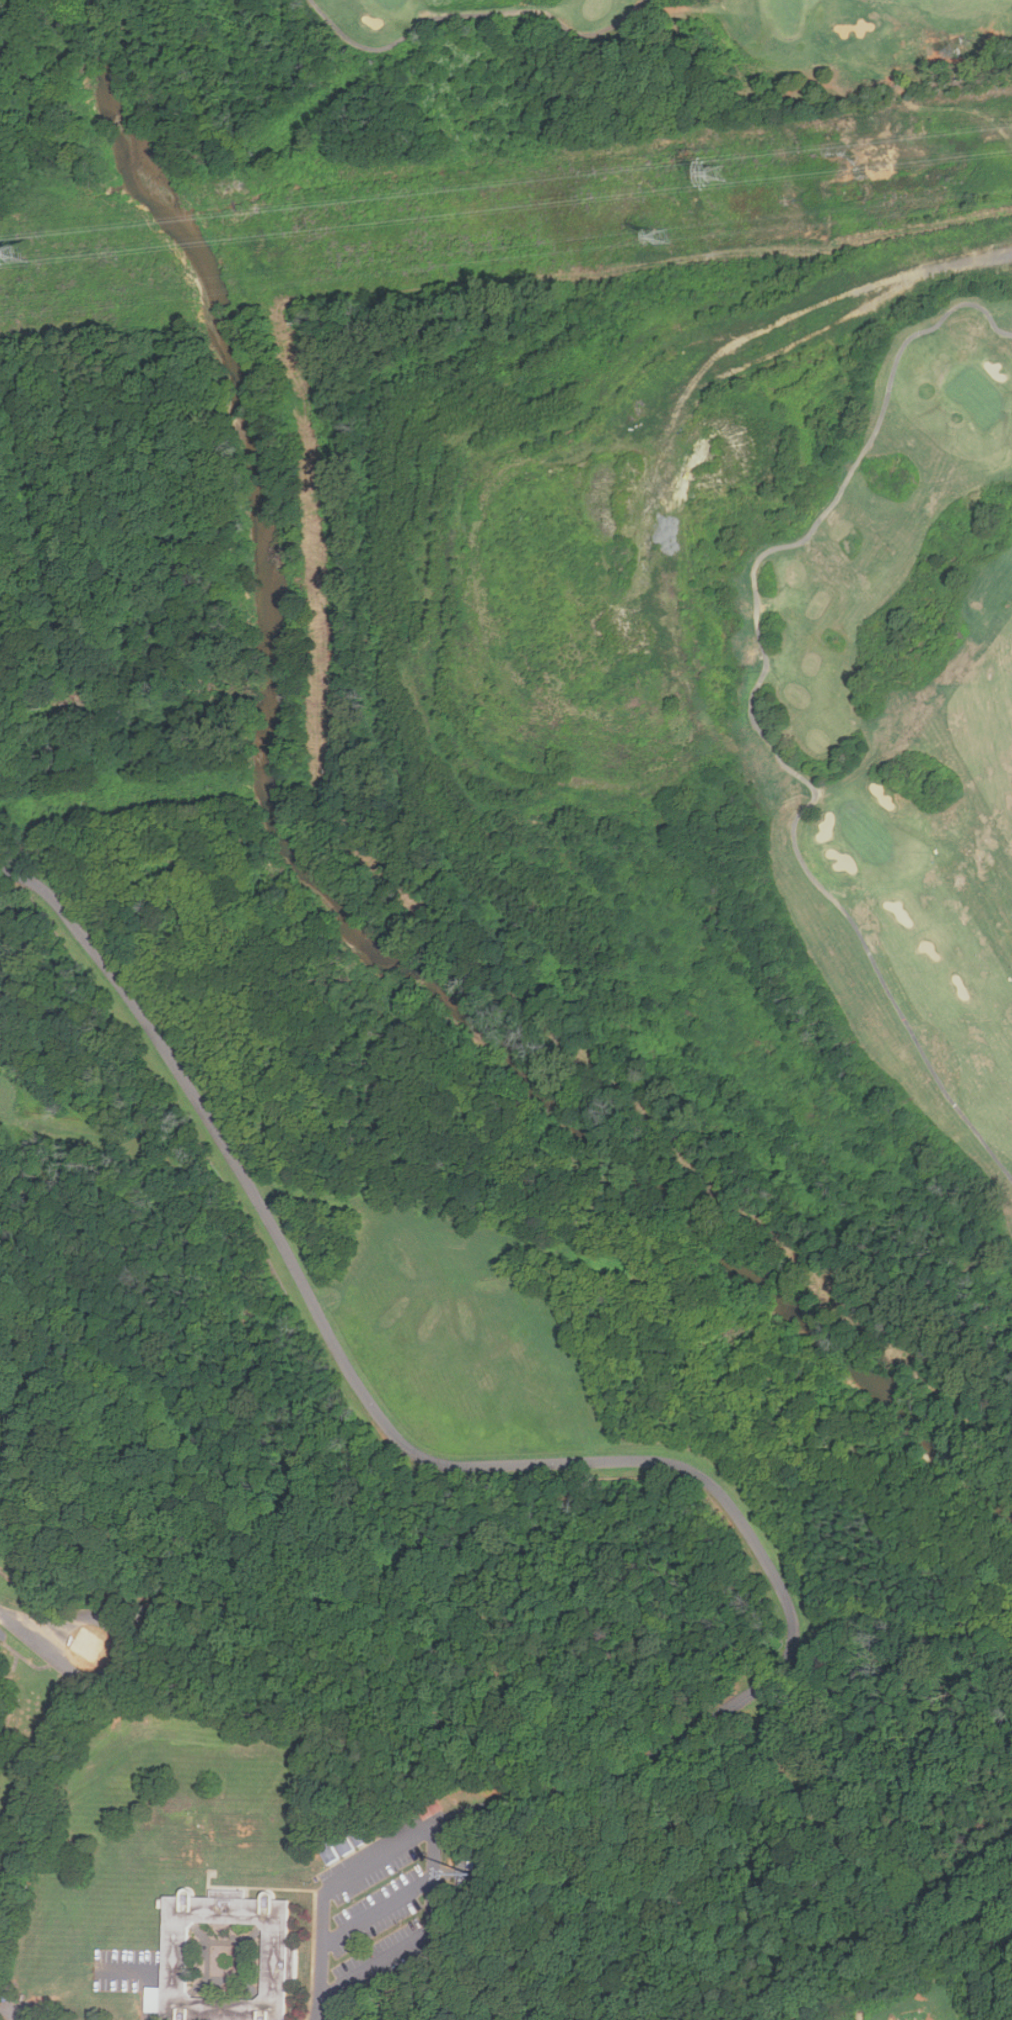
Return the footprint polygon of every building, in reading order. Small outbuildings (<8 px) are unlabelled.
[(341,1859),(332,1844),(321,1850),(329,1865),(341,1859)] [(476,1886),(477,1861),(459,1861),(458,1885),(476,1886)] [(274,1899),(274,1897),(273,1895),(272,1893),(271,1892),(270,1892),(268,1892),(267,1892),(265,1893),(264,1894),(263,1895),(263,1897),(263,1899),(245,1899),(245,1891),(211,1890),(211,1898),(193,1897),(193,1894),(192,1892),(192,1891),(191,1890),(190,1889),(188,1889),(186,1889),(185,1889),(184,1890),(183,1891),(182,1892),(182,1893),(182,1897),(166,1896),(161,2019),(286,2019),(288,1979),(296,1978),(297,1948),(289,1947),(290,1900),(274,1899)]
